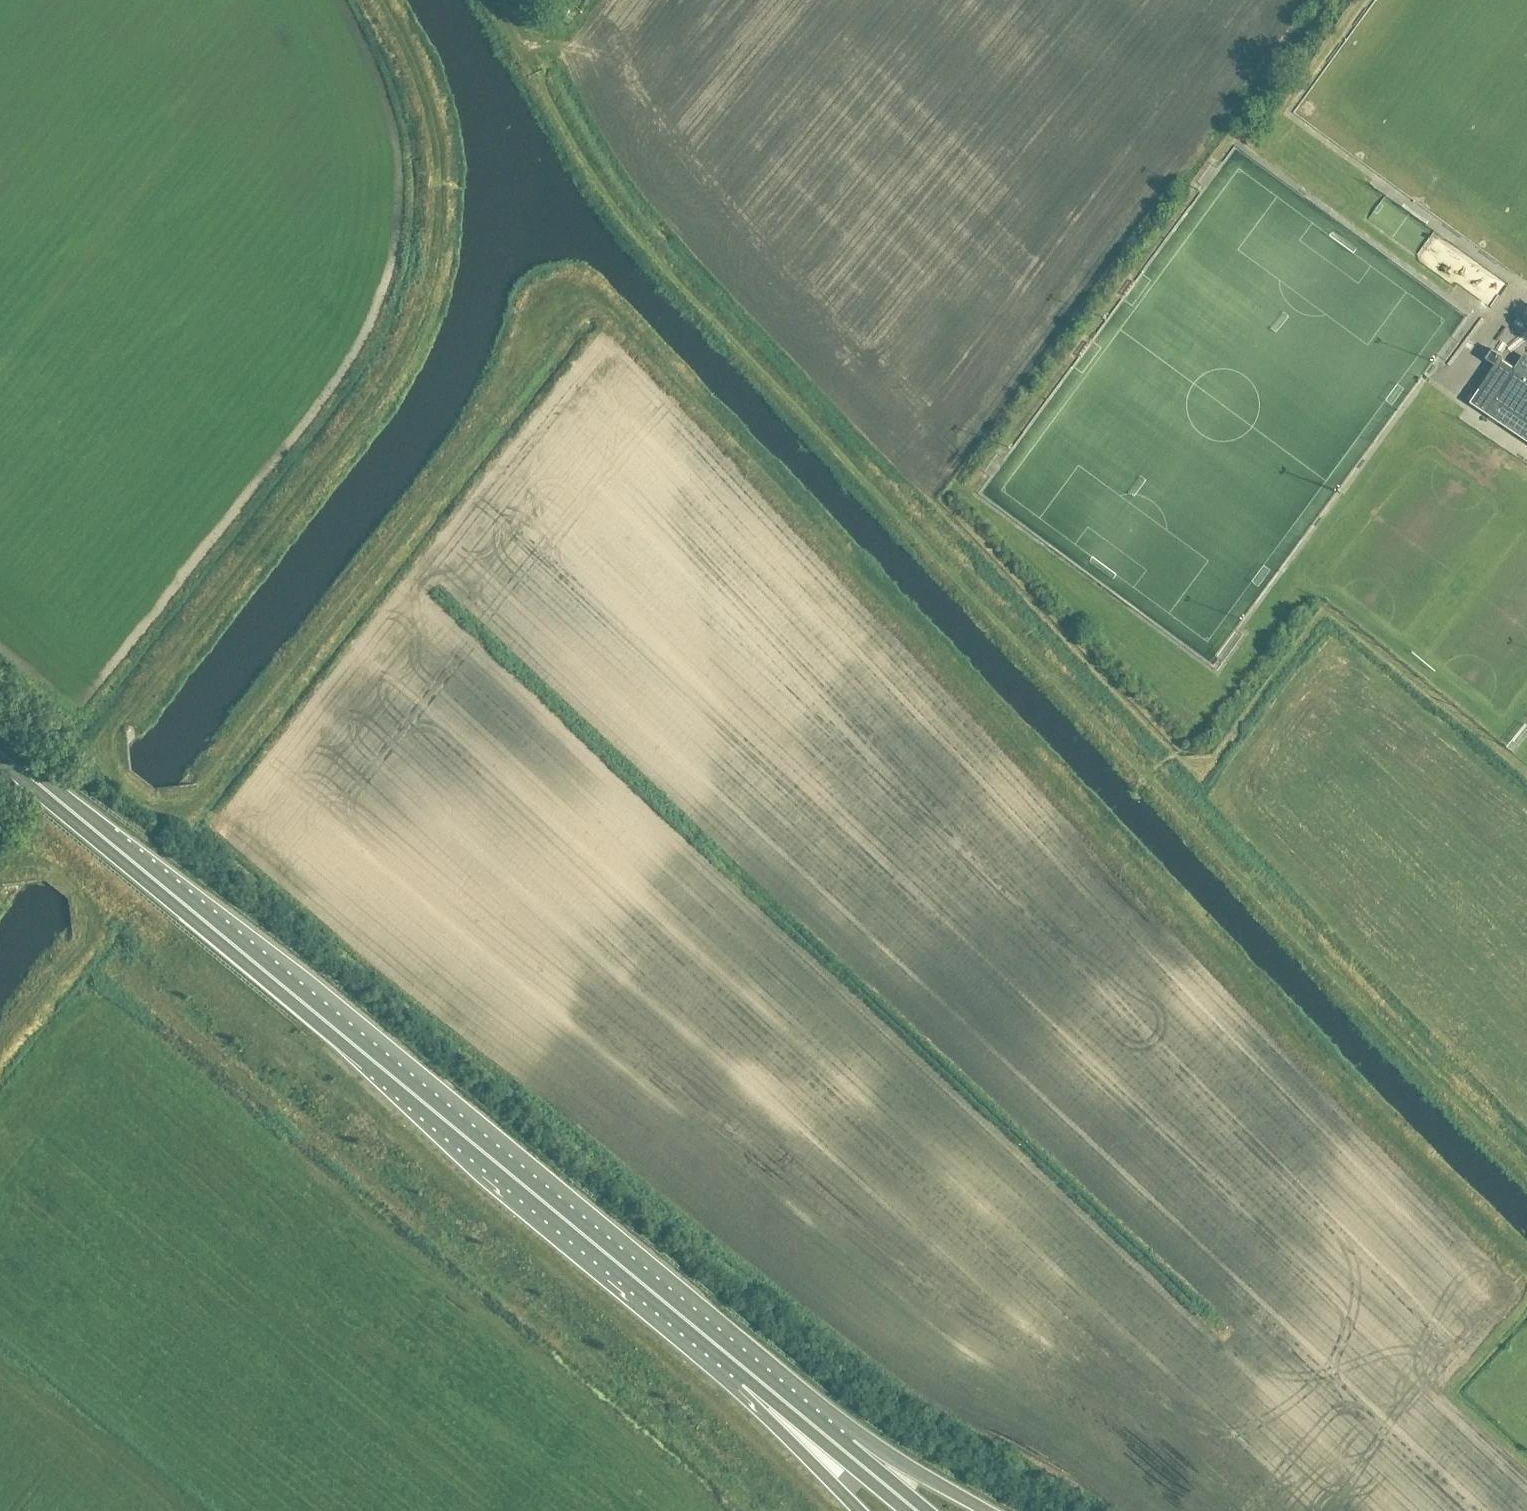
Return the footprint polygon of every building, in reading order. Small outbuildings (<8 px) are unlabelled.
[(1479,390),(1477,393),(1473,400),(1471,402),(1526,441),(1526,360),(1521,361),(1516,369),(1502,359),(1504,356),(1494,350),(1487,359),(1496,366),(1479,390)]
